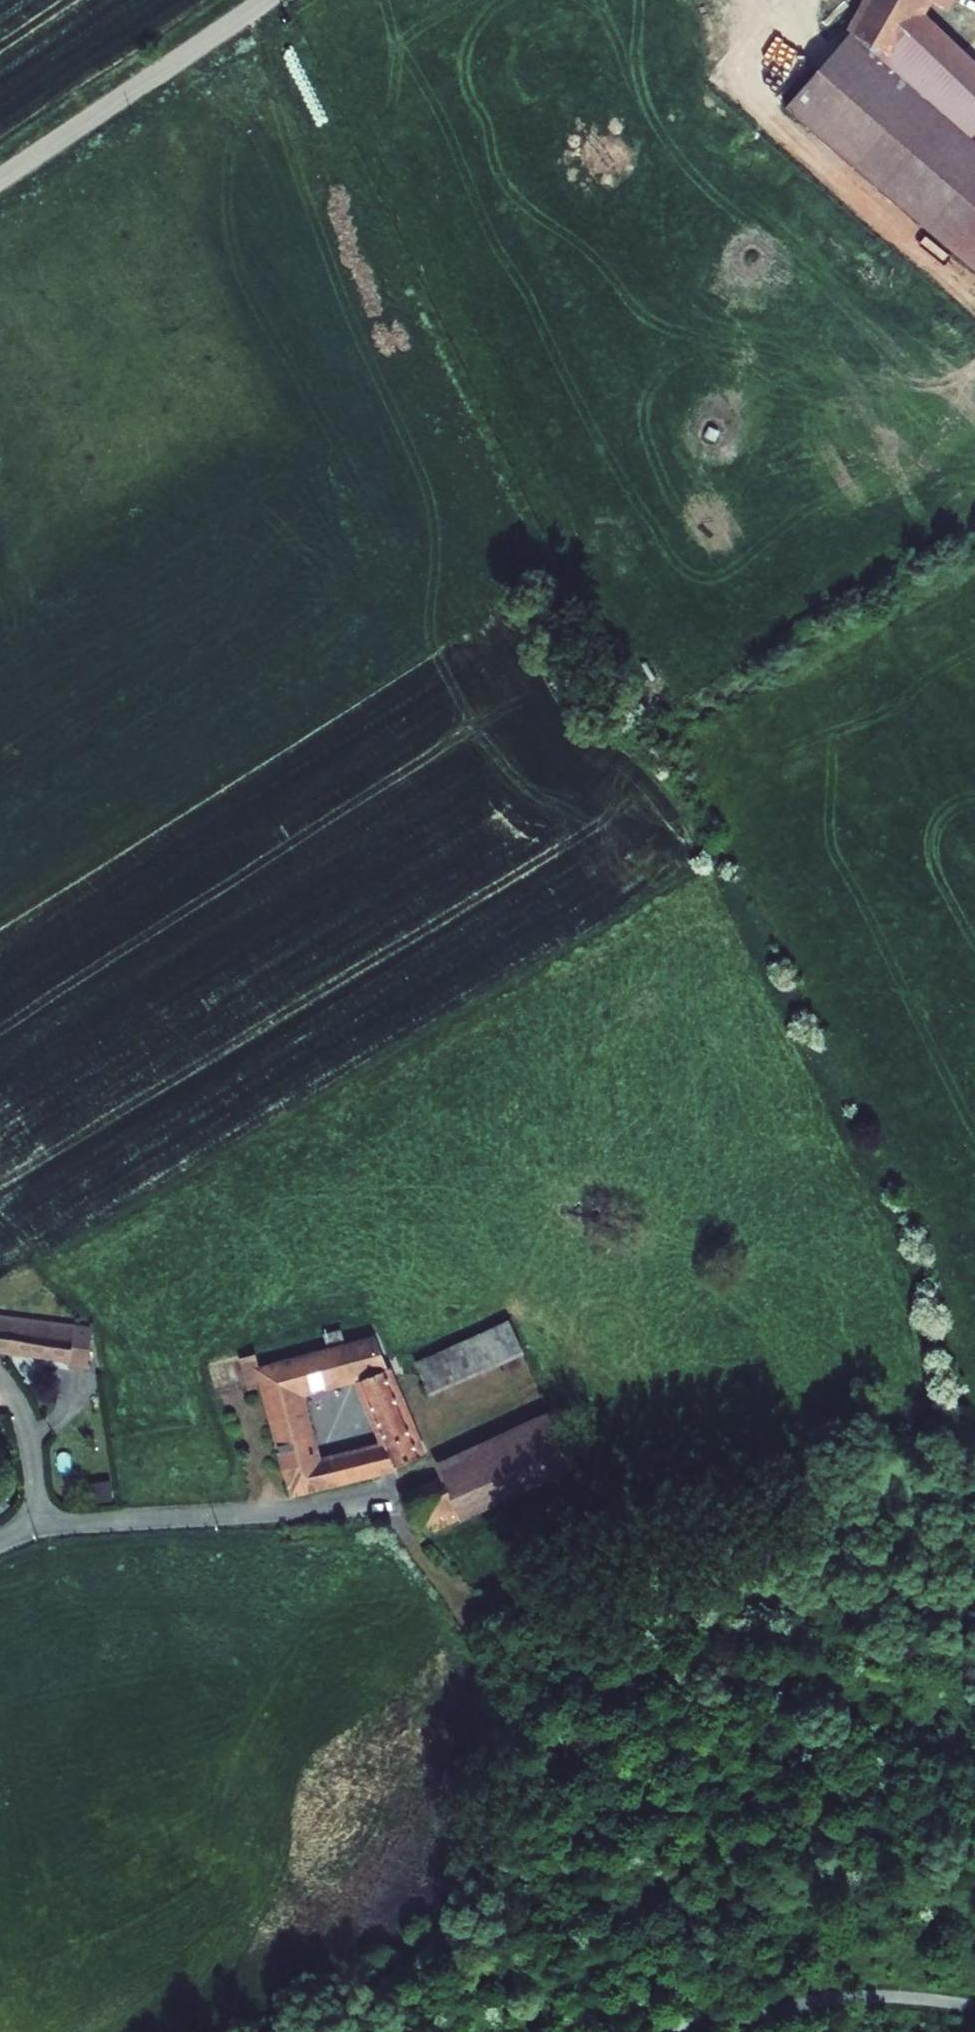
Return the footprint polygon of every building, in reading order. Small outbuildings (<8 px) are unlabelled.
[(840,36),(773,114),(974,285),(974,157),(957,141),(974,120),(974,79),(910,16),(919,0),(861,0),(840,36)] [(507,1318),(412,1358),(426,1391),(521,1351),(507,1318)] [(82,1321),(11,1319),(11,1352),(81,1355),(82,1338),(87,1338),(88,1327),(82,1327),(82,1321)] [(271,1400),(293,1485),(349,1471),(345,1453),(312,1460),(308,1437),(340,1427),(377,1410),(395,1454),(423,1443),(383,1352),(271,1400)] [(437,1480),(398,1494),(420,1534),(568,1477),(547,1429),(433,1471),(437,1480)]
